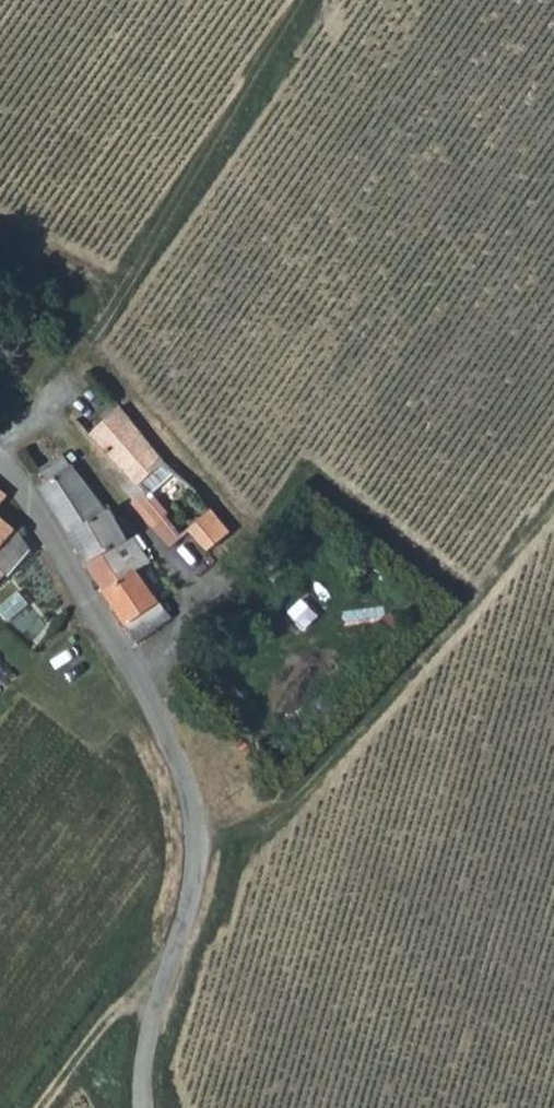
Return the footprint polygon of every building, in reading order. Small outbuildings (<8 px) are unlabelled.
[(44,307),(33,299),(24,310),(34,318),(44,307)] [(94,429),(140,478),(168,453),(124,400),(94,429)] [(57,465),(53,468),(57,474),(77,461),(69,450),(54,459),(57,465)] [(173,540),(194,524),(218,506),(168,453),(140,478),(146,485),(135,495),(173,540)] [(68,517),(74,527),(110,507),(77,461),(57,474),(44,481),(68,517)] [(13,482),(0,473),(0,504),(13,482)] [(116,503),(110,507),(74,527),(92,559),(133,533),(116,503)] [(19,522),(16,520),(0,506),(0,543),(19,522)] [(221,534),(233,523),(218,506),(194,524),(210,543),(221,534)] [(0,543),(0,559),(10,568),(13,572),(39,546),(33,539),(19,522),(0,543)] [(140,530),(133,533),(92,559),(106,584),(128,616),(160,593),(137,560),(152,552),(140,530)] [(10,568),(0,559),(0,580),(10,568)] [(172,610),(160,593),(128,616),(140,633),(172,610)]
